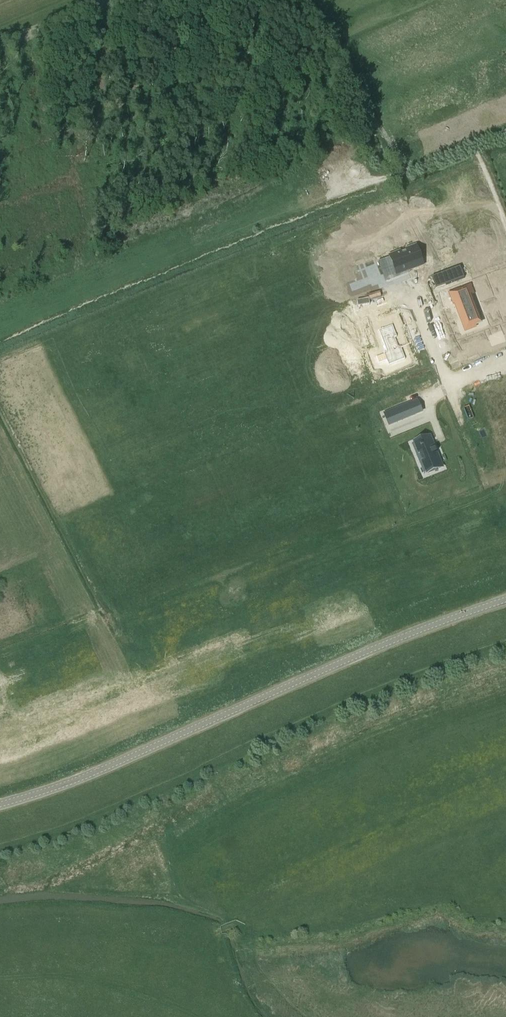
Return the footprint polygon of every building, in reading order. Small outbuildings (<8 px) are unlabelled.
[(366,163),(359,164),(359,169),(354,170),(355,176),(367,174),(366,163)] [(411,254),(390,262),(396,278),(417,270),(411,254)] [(490,285),(505,322),(505,279),(490,285)] [(396,331),(382,336),(389,353),(386,354),(390,364),(404,359),(406,358),(402,349),(400,349),(397,341),(399,340),(396,331)] [(417,401),(384,414),(389,426),(422,412),(417,401)] [(418,442),(415,443),(415,444),(418,451),(427,473),(427,474),(442,467),(430,437),(418,442)]
